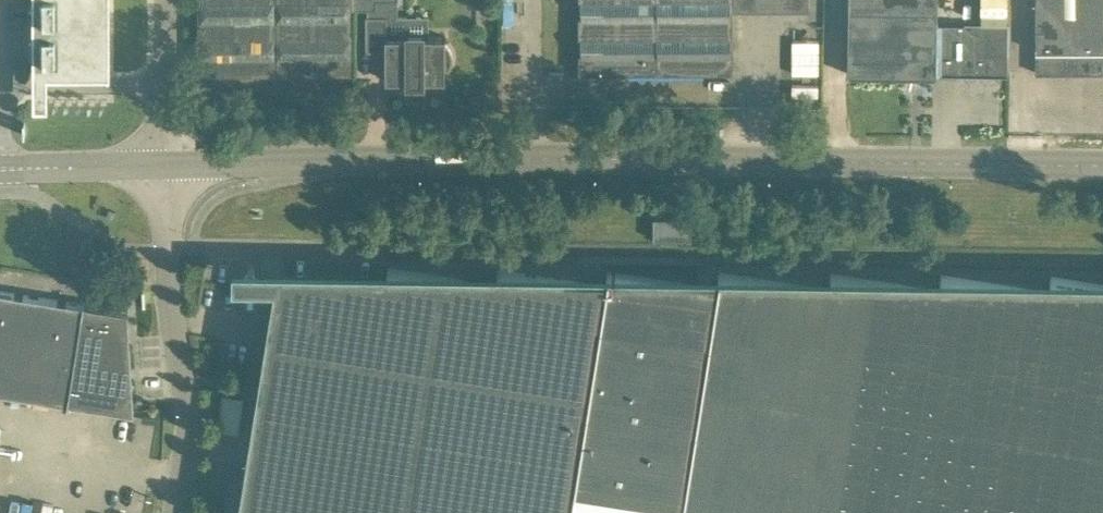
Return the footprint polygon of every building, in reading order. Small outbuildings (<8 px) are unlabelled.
[(35,74),(107,73),(108,75),(109,77),(110,76),(110,75),(109,74),(109,73),(108,72),(108,10),(108,9),(109,8),(109,7),(110,6),(109,5),(108,7),(107,9),(103,9),(103,0),(35,0),(35,74)] [(275,0),(199,0),(199,73),(275,73),(275,0)] [(275,73),(354,73),(354,7),(354,0),(275,0),(275,73)] [(580,50),(580,72),(734,72),(734,9),(810,8),(810,0),(580,0),(580,50)] [(850,72),(1009,74),(1010,22),(939,22),(939,0),(851,0),(850,72)] [(1037,72),(1102,71),(1102,0),(1037,0),(1037,72)] [(447,44),(446,43),(446,35),(425,35),(425,32),(408,32),(408,36),(388,36),(388,15),(367,15),(367,50),(387,50),(387,79),(408,79),(408,82),(425,82),(425,79),(446,79),(446,71),(448,70),(450,68),(450,66),(451,65),(452,62),(453,61),(453,58),(453,55),(452,52),(452,50),(450,48),(450,46),(447,44)] [(793,48),(793,84),(824,83),(823,48),(793,48)] [(692,218),(654,217),(654,239),(692,239),(692,218)] [(1051,276),(941,274),(831,273),(720,271),(609,270),(498,268),(388,267),(234,265),(234,283),(276,283),(275,289),(274,296),(258,394),(239,512),(1102,512),(1102,277),(1051,276)] [(135,412),(129,311),(0,290),(0,391),(135,412)] [(222,394),(216,428),(238,432),(244,397),(222,394)]
